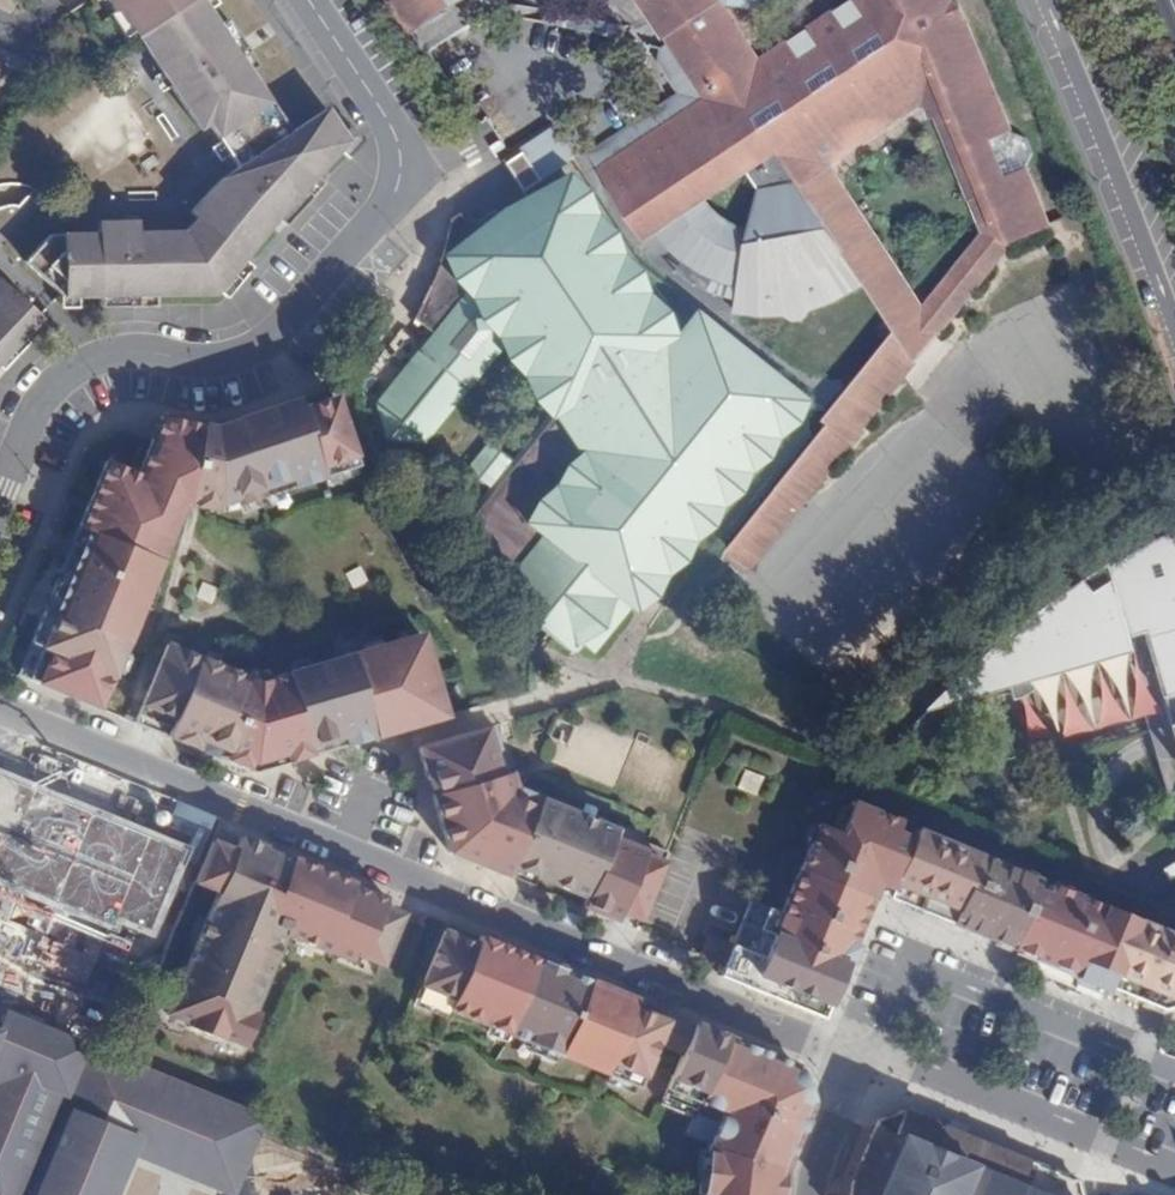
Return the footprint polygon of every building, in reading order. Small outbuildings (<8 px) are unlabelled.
[(137,36),(199,131),(209,124),(237,168),(220,179),(190,212),(197,218),(185,231),(137,232),(137,221),(97,223),(98,233),(50,235),(25,262),(63,297),(99,297),(99,307),(139,306),(138,296),(215,294),(276,219),(285,226),(311,197),(303,189),(347,142),(346,140),(344,138),(337,129),(334,124),(332,122),(330,118),(328,113),(326,109),(290,132),(241,58),(250,52),(228,19),(219,25),(211,13),(203,0),(192,0),(137,36)] [(129,42),(137,36),(192,0),(100,0),(98,1),(107,16),(111,13),(122,31),(129,42)] [(215,0),(203,0),(211,13),(220,8),(215,0)] [(416,31),(466,0),(395,0),(416,31)] [(956,0),(847,0),(762,56),(728,2),(753,7),(765,0),(638,0),(664,38),(667,36),(670,42),(663,46),(660,60),(680,92),(591,150),(631,215),(659,233),(673,250),(696,267),(719,281),(741,289),(737,311),(764,316),(787,314),(795,320),(810,316),(813,309),(846,297),(869,282),(784,150),(814,132),(836,164),(927,104),(944,94),(999,231),(1015,241),(1020,239),(1054,226),(1029,166),(1010,172),(995,135),(1013,129),(970,17),(950,11),(956,2),(956,0)] [(630,23),(547,8),(545,21),(628,36),(630,23)] [(114,36),(122,31),(111,13),(107,16),(102,18),(114,36)] [(11,62),(0,55),(0,81),(11,62)] [(784,150),(869,282),(901,332),(830,418),(834,422),(731,549),(755,569),(1020,239),(1015,241),(999,231),(944,94),(927,104),(933,117),(938,117),(985,230),(928,304),(836,164),(814,132),(784,150)] [(522,192),(572,159),(577,156),(556,124),(521,147),(521,153),(503,164),(522,192)] [(1028,135),(1013,129),(995,135),(1010,172),(1029,166),(1034,151),(1028,135)] [(361,380),(393,429),(504,358),(561,421),(473,528),(475,560),(513,590),(506,598),(577,656),(586,648),(595,655),(601,653),(803,403),(698,319),(675,345),(568,181),(474,240),(464,222),(461,219),(452,224),(420,307),(435,329),(364,376),(361,380)] [(43,319),(0,279),(0,367),(4,370),(30,342),(25,338),(43,319)] [(357,406),(359,416),(393,429),(361,380),(359,383),(357,406)] [(41,648),(28,680),(98,709),(172,528),(160,524),(169,501),(182,504),(198,507),(218,511),(356,465),(333,397),(300,408),(297,400),(213,427),(161,417),(137,474),(105,461),(55,583),(62,586),(51,613),(44,610),(30,643),(41,648)] [(466,469),(488,487),(510,460),(488,443),(466,469)] [(169,501),(160,524),(172,528),(182,504),(169,501)] [(1167,532),(1075,586),(988,653),(937,702),(1143,650),(1160,708),(1174,760),(1174,560),(1167,532)] [(359,564),(345,572),(354,588),(368,580),(359,564)] [(55,583),(44,610),(51,613),(62,586),(55,583)] [(166,644),(134,723),(211,755),(214,746),(228,752),(225,760),(252,772),(289,760),(309,754),(307,746),(324,741),(326,749),(377,735),(374,727),(400,719),(402,728),(443,716),(420,635),(259,682),(166,644)] [(30,643),(17,675),(28,680),(41,648),(30,643)] [(374,727),(377,735),(402,728),(400,719),(374,727)] [(619,912),(639,921),(667,852),(646,843),(642,851),(610,838),(613,830),(512,788),(494,725),(418,748),(427,781),(436,778),(440,794),(432,797),(448,852),(493,870),(496,861),(510,867),(584,898),(581,906),(603,915),(606,907),(619,912)] [(307,746),(309,754),(326,749),(324,741),(307,746)] [(214,746),(211,755),(225,760),(228,752),(214,746)] [(763,777),(745,771),(737,788),(755,795),(763,777)] [(436,778),(427,781),(432,797),(440,794),(436,778)] [(750,902),(732,946),(708,937),(700,955),(724,965),(719,976),(821,1018),(873,891),(1075,975),(1074,979),(1106,992),(1108,988),(1161,1010),(1174,1005),(1174,936),(1173,937),(1048,886),(1044,895),(1034,891),(1038,881),(913,830),(909,839),(894,833),(898,822),(850,802),(837,832),(817,824),(780,914),(750,902)] [(0,828),(0,916),(6,919),(36,843),(0,828)] [(239,837),(236,846),(276,861),(275,863),(291,870),(295,860),(290,858),(289,862),(264,851),(265,848),(239,837)] [(383,953),(400,914),(382,907),(385,899),(352,886),(353,884),(295,860),(291,870),(275,863),(276,861),(236,846),(234,851),(211,842),(194,882),(217,891),(167,1013),(190,1023),(188,1027),(222,1041),(224,1037),(245,1046),(275,973),(268,971),(287,922),(354,950),(357,942),(383,953)] [(606,907),(603,915),(615,920),(619,912),(606,907)] [(443,931),(416,996),(637,1087),(655,1044),(680,1055),(660,1105),(693,1118),(686,1133),(710,1143),(708,1148),(702,1194),(782,1194),(785,1168),(812,1105),(795,1066),(668,1014),(665,1022),(632,1008),(635,1000),(480,936),(476,945),(443,931)] [(0,944),(0,999),(32,997),(30,943),(0,944)] [(259,1125),(260,1120),(15,1017),(6,1037),(0,1034),(0,1194),(116,1194),(134,1150),(193,1175),(210,1182),(218,1161),(241,1170),(259,1125)] [(1077,1181),(903,1110),(878,1121),(852,1184),(850,1194),(1080,1194),(1077,1181)] [(232,1191),(241,1170),(218,1161),(210,1182),(232,1191)]
